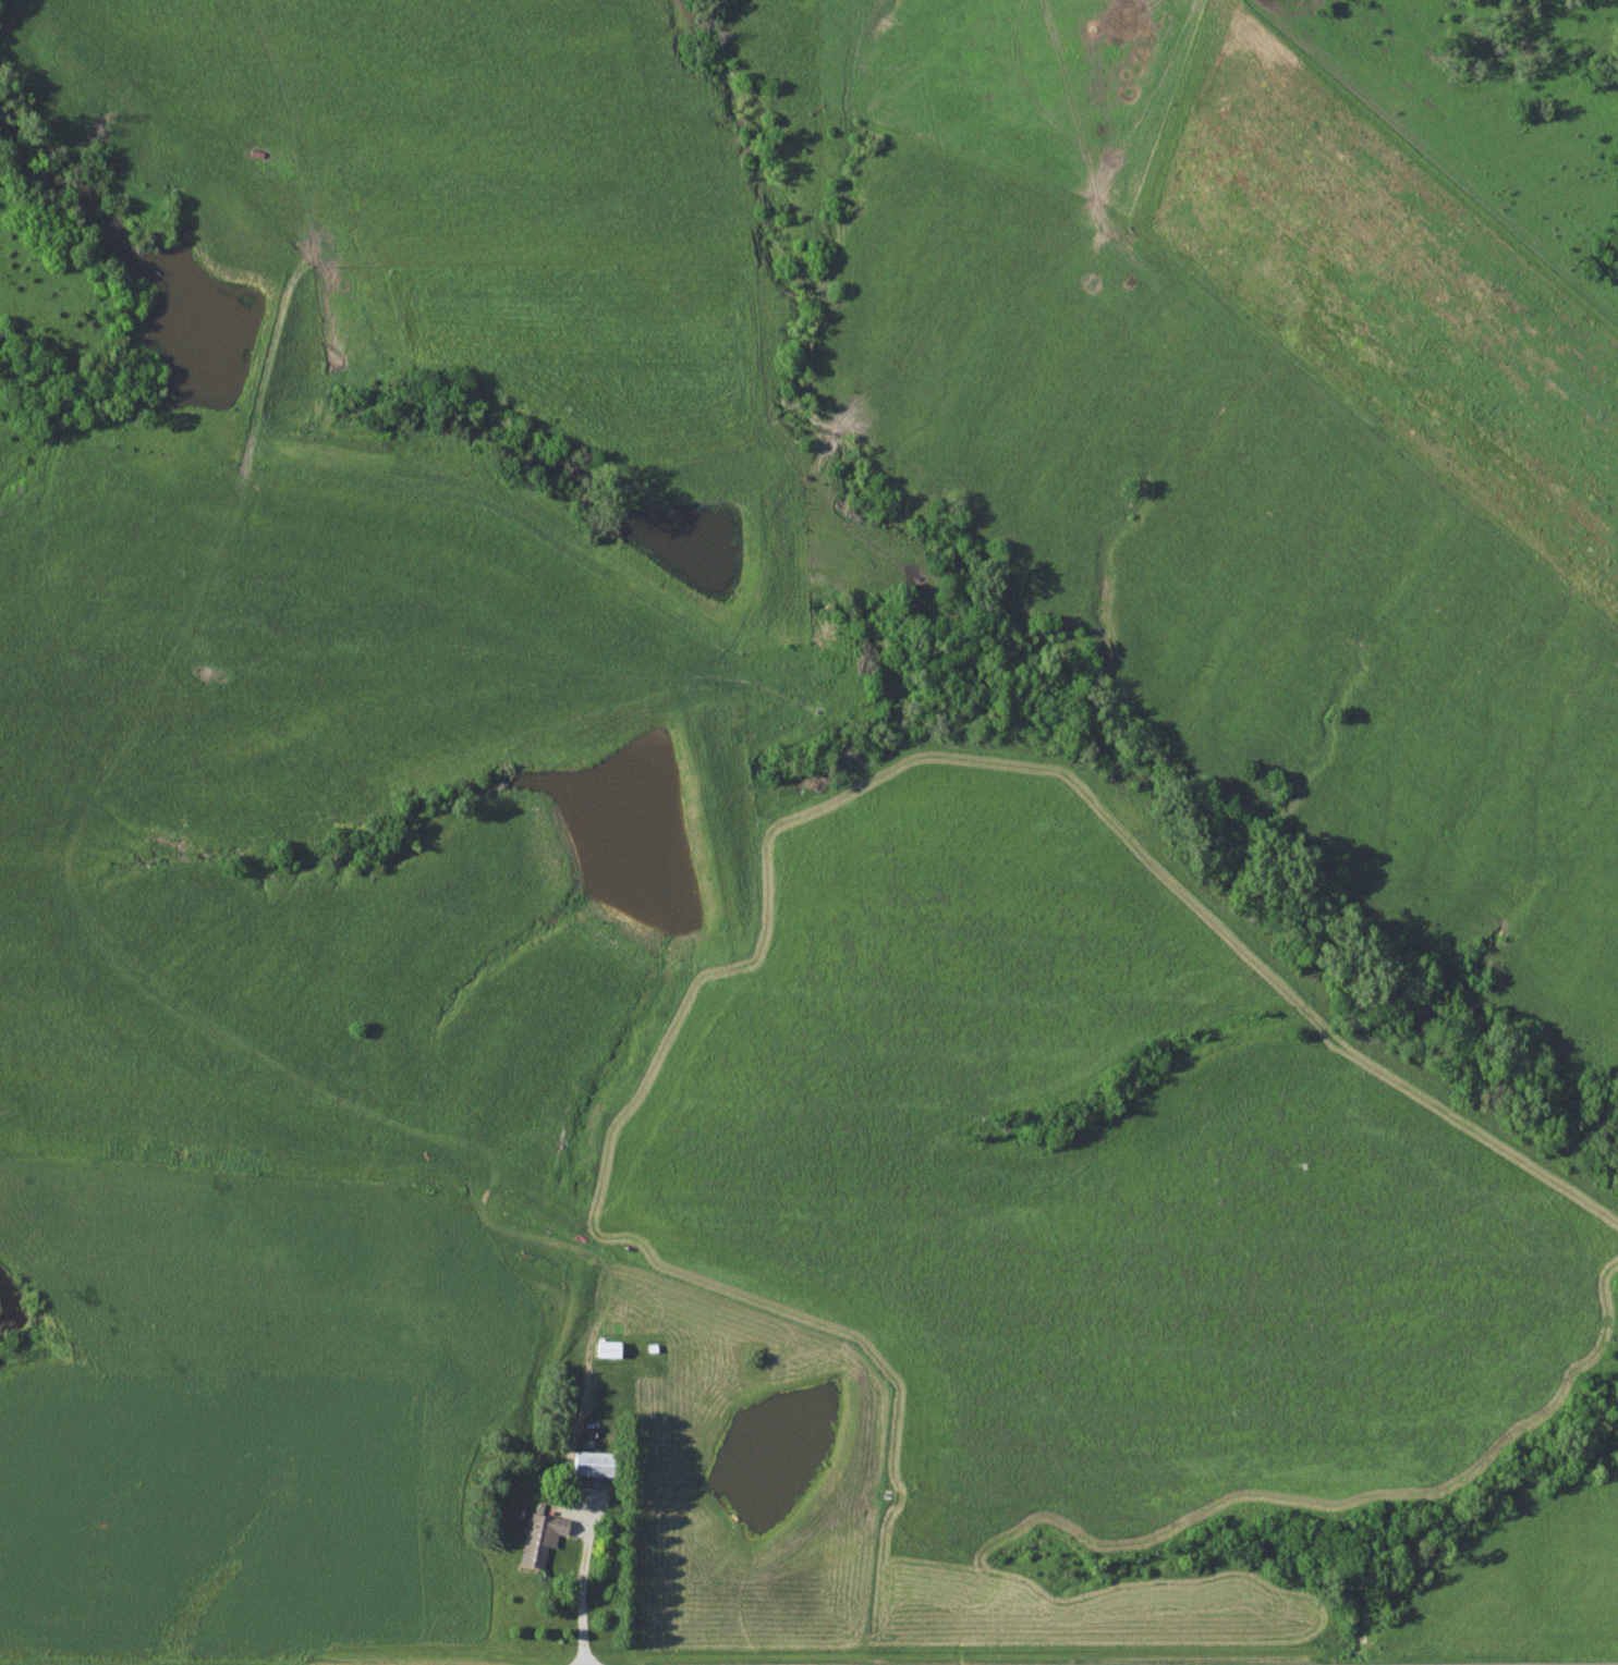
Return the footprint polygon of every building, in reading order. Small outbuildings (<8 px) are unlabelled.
[(594,1358),(623,1358),(623,1342),(594,1342),(594,1358)] [(568,1476),(618,1476),(618,1453),(568,1453),(568,1476)] [(518,1565),(544,1570),(547,1550),(554,1551),(557,1534),(569,1536),(571,1520),(526,1513),(518,1565)]
